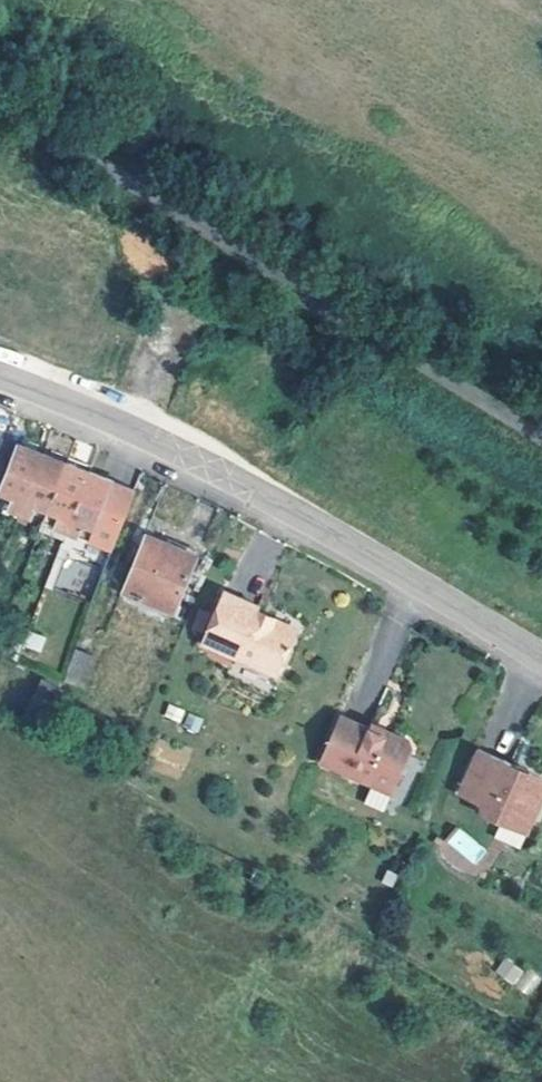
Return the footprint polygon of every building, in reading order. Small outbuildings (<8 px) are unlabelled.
[(7,475),(20,444),(6,439),(0,436),(0,473),(7,475)] [(11,504),(23,509),(45,455),(20,444),(7,475),(0,490),(15,495),(11,504)] [(36,505),(49,510),(67,464),(45,455),(23,509),(32,513),(36,505)] [(58,524),(68,529),(90,474),(67,464),(49,510),(61,515),(58,524)] [(136,493),(90,474),(68,529),(80,533),(84,524),(94,529),(91,538),(114,547),(136,493)] [(142,532),(119,588),(173,611),(196,555),(142,532)] [(258,601),(222,587),(201,639),(272,669),(291,623),(268,613),(256,608),(258,601)] [(271,606),(258,601),(256,608),(268,613),(271,606)] [(64,677),(86,687),(96,658),(74,649),(64,677)] [(41,680),(28,711),(48,719),(60,688),(41,680)] [(333,711),(312,757),(366,781),(369,774),(387,782),(404,744),(401,735),(379,725),(377,731),(361,724),(333,711)] [(508,815),(523,823),(539,791),(541,785),(537,776),(524,769),(517,772),(504,766),(507,760),(475,744),(454,787),(484,803),(480,810),(496,818),(508,815)] [(457,856),(452,861),(466,874),(487,850),(458,825),(442,843),(457,856)] [(504,956),(494,973),(514,985),(524,969),(504,956)] [(525,968),(516,990),(531,996),(540,974),(525,968)]
